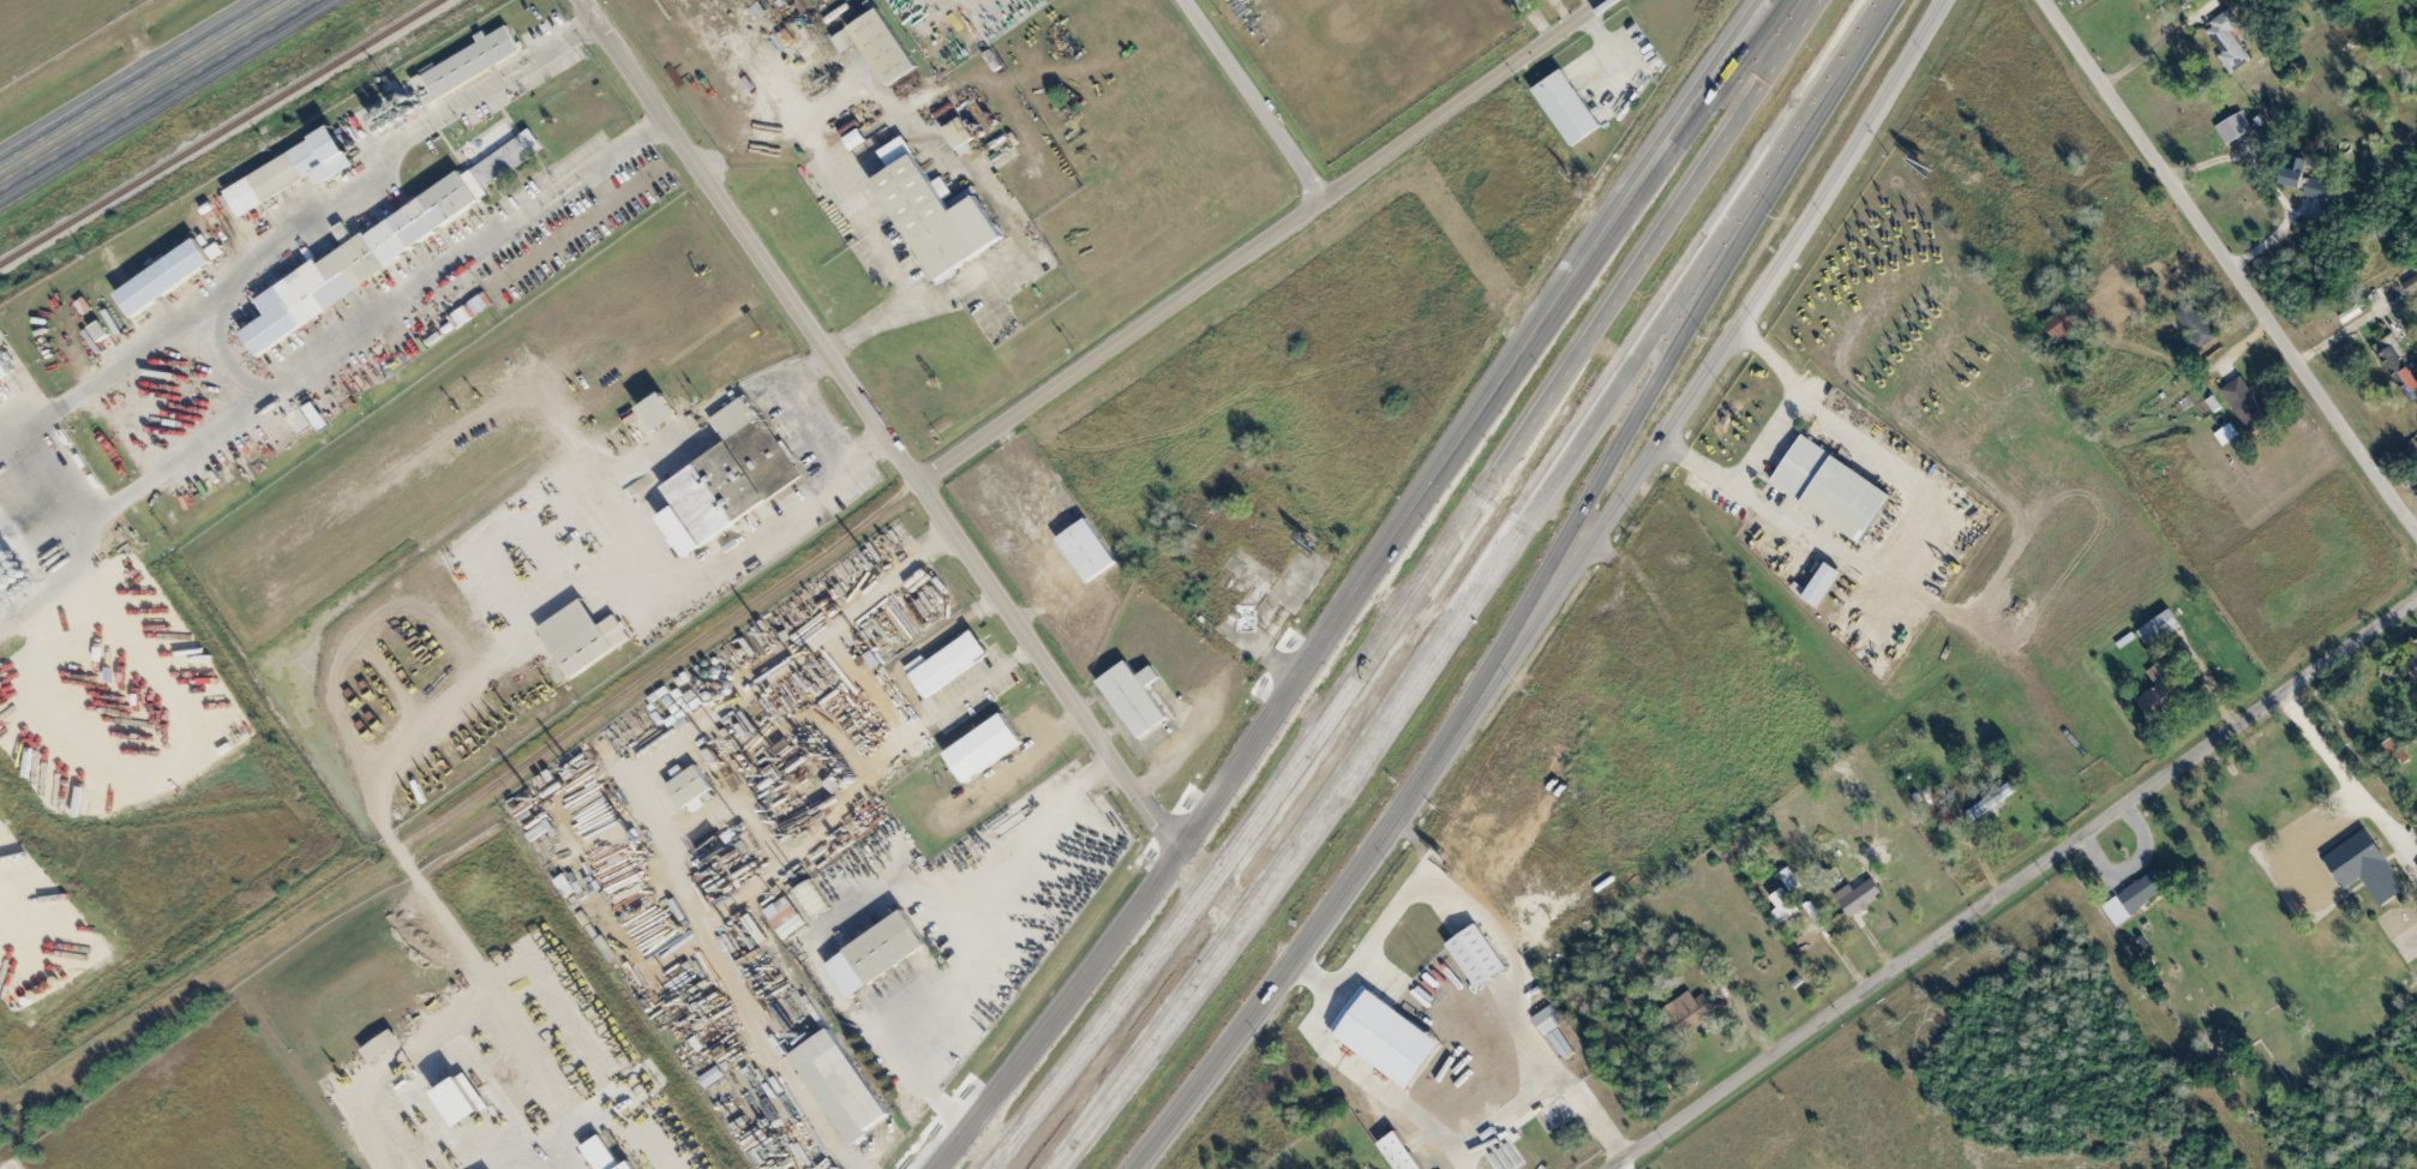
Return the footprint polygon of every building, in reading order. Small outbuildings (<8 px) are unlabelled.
[(1524,8),(1533,2),(1531,0),(1518,0),(1524,8)] [(920,67),(880,8),(850,28),(890,87),(920,67)] [(2234,32),(2243,25),(2232,10),(2206,28),(2223,52),(2219,55),(2233,75),(2253,61),(2234,32)] [(524,52),(509,25),(487,36),(488,37),(436,64),(435,63),(421,71),(436,99),(524,52)] [(859,44),(848,28),(834,38),(845,54),(859,44)] [(1573,148),(1604,127),(1565,69),(1534,89),(1573,148)] [(2227,145),(2255,131),(2245,112),(2217,126),(2227,145)] [(979,142),(962,117),(944,129),(961,154),(979,142)] [(226,188),(241,216),(315,175),(320,185),(358,164),(337,127),(226,188)] [(854,152),(870,142),(862,129),(846,139),(854,152)] [(546,150),(534,131),(464,172),(465,174),(356,238),(347,222),(336,228),(346,247),(259,298),(270,317),(246,331),(255,347),(497,206),(485,186),(546,150)] [(1006,241),(979,196),(953,212),(906,136),(882,152),(894,171),(875,182),(937,284),(1006,241)] [(2283,183),(2307,188),(2306,195),(2328,200),(2332,181),(2306,175),(2308,166),(2288,161),(2283,183)] [(2316,217),(2328,219),(2331,201),(2319,199),(2316,217)] [(142,318),(125,292),(202,240),(218,265),(142,318)] [(2416,291),(2416,276),(2405,284),(2412,295),(2416,291)] [(2197,300),(2177,314),(2202,350),(2222,336),(2197,300)] [(2084,326),(2072,308),(2048,324),(2060,342),(2084,326)] [(2416,397),(2416,375),(2405,356),(2408,354),(2398,339),(2379,351),(2410,401),(2416,397)] [(11,374),(0,353),(0,380),(11,374)] [(2250,390),(2245,377),(2225,386),(2248,434),(2275,421),(2259,386),(2250,390)] [(659,432),(682,416),(665,391),(642,407),(659,432)] [(730,444),(665,485),(678,506),(662,517),(687,556),(806,480),(751,393),(712,417),(730,444)] [(1897,494),(1865,544),(1774,482),(1806,434),(1897,494)] [(1058,538),(1087,517),(1118,560),(1091,581),(1058,538)] [(1823,607),(1806,595),(1828,563),(1846,575),(1823,607)] [(633,641),(617,615),(601,625),(585,599),(541,626),(572,678),(633,641)] [(1261,628),(1277,606),(1291,617),(1276,639),(1261,628)] [(2151,649),(2185,626),(2173,608),(2139,631),(2151,649)] [(930,695),(916,675),(977,633),(990,652),(930,695)] [(2139,700),(2155,724),(2194,699),(2168,659),(2155,666),(2166,683),(2139,700)] [(1145,737),(1102,681),(1127,661),(1171,718),(1145,737)] [(1008,714),(1030,744),(972,784),(950,754),(1008,714)] [(668,786),(685,809),(714,788),(697,765),(668,786)] [(1968,813),(1975,822),(1996,805),(1989,797),(1968,813)] [(2383,907),(2409,890),(2369,828),(2326,855),(2347,888),(2364,878),(2383,907)] [(1804,886),(1791,866),(1780,874),(1793,893),(1804,886)] [(2113,921),(2170,897),(2161,875),(2104,899),(2113,921)] [(1854,919),(1886,895),(1874,878),(1856,891),(1850,884),(1836,895),(1854,919)] [(832,910),(814,880),(796,891),(814,921),(832,910)] [(1772,896),(1779,909),(1774,911),(1781,924),(1802,913),(1789,887),(1772,896)] [(908,911),(932,942),(876,983),(853,952),(908,911)] [(1511,966),(1482,987),(1452,943),(1481,923),(1511,966)] [(1446,1043),(1364,985),(1331,1031),(1413,1089),(1446,1043)] [(1707,994),(1696,999),(1692,992),(1666,1006),(1682,1036),(1719,1016),(1707,994)] [(1546,1037),(1567,1023),(1555,1004),(1534,1017),(1546,1037)] [(894,1115),(856,1141),(796,1054),(834,1027),(894,1115)] [(374,1065),(405,1044),(394,1029),(364,1050),(374,1065)] [(490,1111),(470,1075),(440,1092),(459,1128),(490,1111)] [(1400,1130),(1380,1143),(1397,1168),(1425,1168),(1400,1130)] [(633,1161),(623,1167),(602,1135),(582,1148),(596,1168),(639,1168),(633,1161)]
